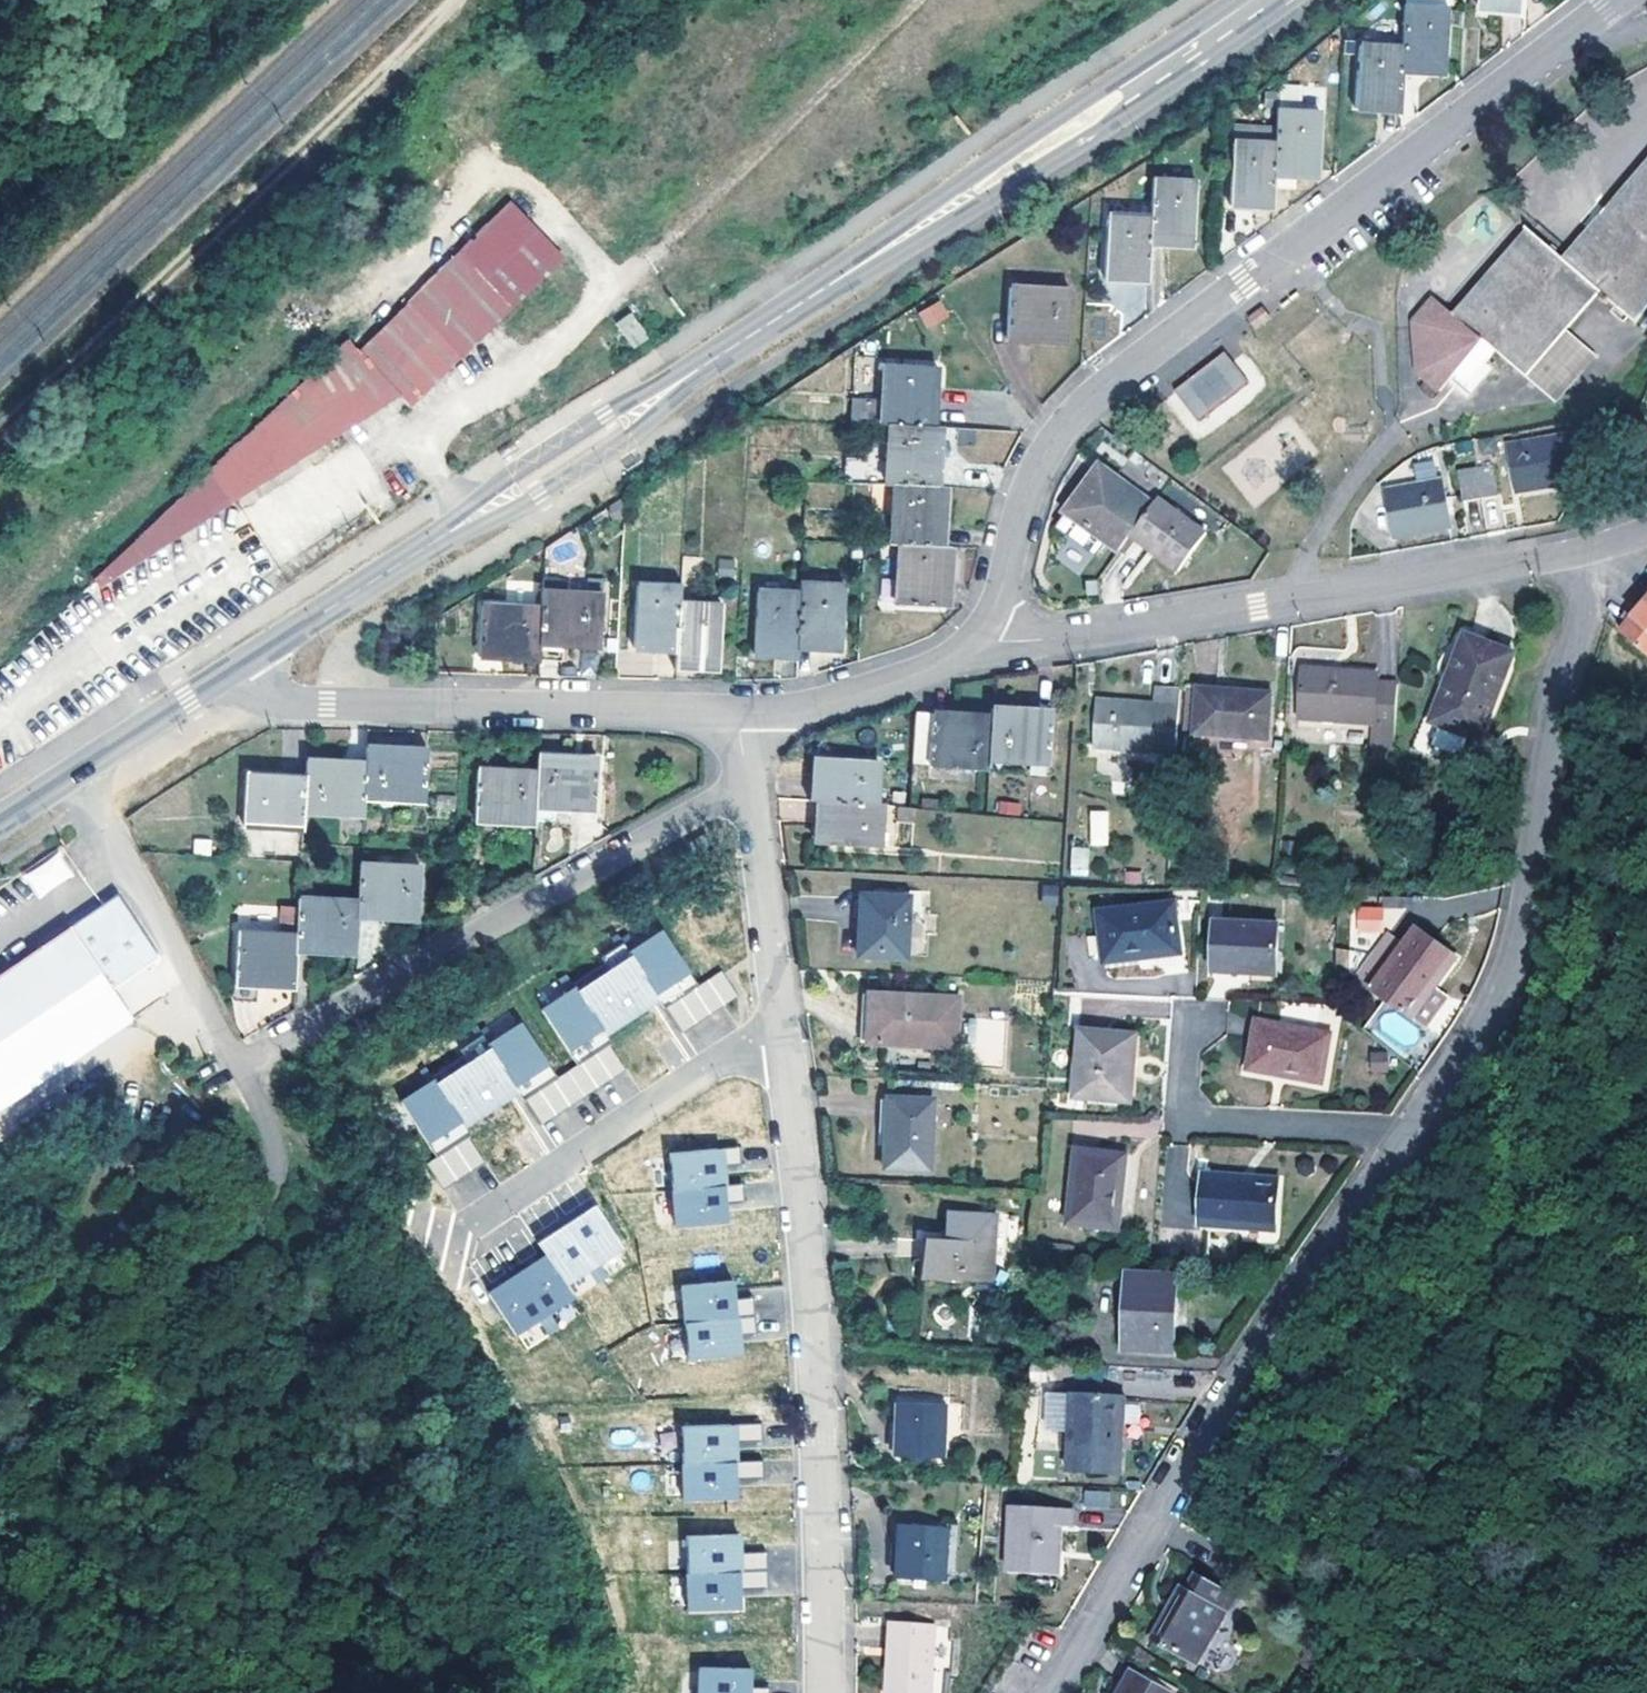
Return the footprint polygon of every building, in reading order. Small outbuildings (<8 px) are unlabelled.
[(1522,15),(1523,0),(1482,0),(1481,13),(1522,15)] [(1400,50),(1399,72),(1444,75),(1446,12),(1403,10),(1400,50)] [(1354,110),(1396,113),(1399,72),(1400,50),(1359,48),(1354,110)] [(1275,146),(1274,176),(1315,179),(1321,118),(1276,113),(1275,146)] [(1234,136),(1272,137),(1272,126),(1234,125),(1234,136)] [(1228,207),(1272,208),(1274,176),(1275,146),(1232,145),(1228,207)] [(1494,351),(1524,376),(1565,330),(1596,293),(1602,297),(1599,302),(1604,307),(1609,303),(1634,325),(1646,310),(1646,163),(1562,261),(1528,232),(1452,317),(1434,303),(1414,324),(1419,377),(1442,394),(1455,378),(1466,384),(1494,351)] [(1195,185),(1152,184),(1149,222),(1149,246),(1192,247),(1195,185)] [(358,356),(399,400),(410,409),(559,264),(508,210),(358,356)] [(1149,246),(1149,222),(1108,219),(1104,279),(1147,282),(1149,246)] [(1070,293),(1009,290),(1006,340),(1067,344),(1070,293)] [(941,299),(917,312),(926,329),(950,317),(941,299)] [(1256,330),(1269,320),(1261,309),(1248,319),(1256,330)] [(633,349),(649,338),(631,312),(615,323),(633,349)] [(1594,356),(1565,330),(1524,376),(1554,401),(1594,356)] [(347,346),(304,388),(346,433),(399,400),(358,356),(347,346)] [(1190,380),(1174,392),(1198,423),(1248,384),(1225,353),(1190,380)] [(890,427),(934,429),(937,368),(886,366),(883,426),(890,427)] [(246,444),(97,588),(105,592),(269,485),(346,433),(304,388),(246,444)] [(851,398),(851,421),(876,420),(876,397),(851,398)] [(890,427),(888,485),(896,486),(939,487),(942,430),(934,429),(890,427)] [(1518,494),(1572,483),(1563,437),(1508,447),(1518,494)] [(1415,481),(1438,475),(1433,459),(1411,464),(1415,481)] [(1462,503),(1478,500),(1498,496),(1492,467),(1473,471),(1457,474),(1462,503)] [(1103,546),(1118,555),(1129,541),(1149,511),(1098,476),(1056,534),(1092,560),(1103,546)] [(1449,528),(1440,481),(1386,490),(1394,539),(1449,528)] [(939,487),(896,486),(893,546),(902,548),(944,548),(948,488),(939,487)] [(1149,511),(1129,541),(1134,544),(1176,575),(1203,536),(1157,502),(1149,511)] [(1129,541),(1118,555),(1124,559),(1134,544),(1129,541)] [(948,608),(951,549),(944,548),(902,548),(898,606),(948,608)] [(799,595),(797,649),(823,651),(841,652),(843,590),(800,587),(799,595)] [(777,657),(797,657),(797,649),(799,595),(758,593),(755,656),(777,657)] [(543,612),(542,645),(601,649),(604,598),(544,595),(543,612)] [(1646,601),(1633,617),(1620,634),(1646,656),(1646,602),(1646,601)] [(724,609),(681,607),(680,612),(678,668),(706,669),(722,670),(724,609)] [(481,658),(541,662),(542,645),(543,612),(484,609),(481,658)] [(678,668),(680,612),(638,610),(635,671),(656,672),(678,674),(678,668)] [(1450,676),(1435,723),(1479,739),(1509,651),(1462,635),(1448,674),(1450,676)] [(1372,749),(1393,751),(1398,686),(1377,684),(1378,676),(1306,671),(1303,720),(1374,725),(1372,749)] [(1095,749),(1177,754),(1178,734),(1181,689),(1156,688),(1155,704),(1099,701),(1095,749)] [(1270,696),(1200,691),(1197,736),(1267,740),(1270,696)] [(1050,713),(992,709),(991,718),(989,759),(1047,763),(1050,713)] [(916,712),(913,763),(988,768),(989,759),(991,718),(916,712)] [(365,766),(364,801),(425,804),(428,753),(368,749),(365,766)] [(538,775),(536,810),(598,813),(598,762),(557,761),(539,758),(538,775)] [(820,800),(875,803),(878,762),(817,758),(813,799),(820,800)] [(304,814),(363,817),(364,801),(365,766),(306,764),(305,778),(304,814)] [(476,823),(535,827),(536,810),(538,775),(479,773),(476,823)] [(243,826),(302,829),(304,814),(305,778),(246,777),(243,826)] [(879,849),(880,804),(875,803),(820,800),(818,846),(879,849)] [(1108,846),(1109,809),(1090,809),(1089,846),(1108,846)] [(1069,874),(1087,876),(1090,848),(1073,846),(1069,874)] [(35,897),(74,877),(62,852),(22,873),(35,897)] [(358,903),(358,917),(419,921),(421,870),(360,867),(358,903)] [(0,976),(0,1111),(133,1021),(114,993),(160,961),(117,897),(0,976)] [(863,898),(861,957),(907,959),(910,899),(863,898)] [(358,903),(298,901),(296,938),(295,953),(356,955),(358,917),(358,903)] [(1109,962),(1181,952),(1173,904),(1101,914),(1109,962)] [(1356,907),(1356,932),(1381,931),(1381,906),(1356,907)] [(1275,974),(1277,925),(1215,922),(1212,970),(1275,974)] [(1412,1017),(1455,959),(1415,928),(1371,987),(1412,1017)] [(1382,930),(1357,978),(1369,984),(1394,936),(1382,930)] [(698,985),(662,931),(629,953),(626,948),(572,984),(575,988),(542,1011),(577,1065),(611,1042),(605,1033),(658,998),(664,1008),(698,985)] [(295,953),(296,938),(238,935),(235,986),(293,990),(295,953)] [(959,1049),(961,1001),(872,997),(869,1043),(959,1049)] [(1005,1065),(1005,1019),(970,1018),(969,1065),(1005,1065)] [(1321,1081),(1330,1034),(1260,1020),(1249,1068),(1321,1081)] [(557,1078),(521,1024),(488,1046),(485,1041),(431,1077),(434,1081),(401,1104),(437,1158),(471,1135),(465,1126),(517,1091),(523,1100),(557,1078)] [(1082,1034),(1077,1101),(1128,1104),(1132,1037),(1082,1034)] [(1370,1050),(1370,1072),(1387,1072),(1387,1051),(1370,1050)] [(890,1099),(888,1169),(932,1170),(934,1101),(890,1099)] [(1174,1145),(1166,1172),(1182,1176),(1190,1149),(1174,1145)] [(741,1164),(740,1146),(669,1152),(673,1192),(743,1185),(743,1183),(724,1185),(722,1166),(741,1164)] [(1118,1232),(1124,1157),(1076,1153),(1069,1227),(1118,1232)] [(1201,1178),(1198,1226),(1272,1231),(1273,1183),(1201,1178)] [(743,1185),(673,1192),(676,1227),(728,1222),(726,1203),(745,1201),(743,1185)] [(622,1248),(596,1206),(537,1242),(546,1256),(487,1292),(514,1334),(572,1298),(564,1284),(622,1248)] [(991,1279),(994,1213),(949,1210),(947,1239),(926,1238),(925,1277),(991,1279)] [(572,1282),(577,1293),(607,1279),(602,1268),(572,1282)] [(1172,1353),(1174,1279),(1127,1277),(1123,1351),(1172,1353)] [(734,1298),(733,1280),(682,1285),(685,1324),(755,1317),(753,1297),(734,1298)] [(755,1317),(685,1324),(689,1359),(740,1354),(738,1335),(757,1334),(755,1317)] [(1117,1475),(1121,1400),(1070,1397),(1067,1472),(1117,1475)] [(942,1459),(944,1407),(897,1405),(895,1457),(942,1459)] [(763,1441),(763,1423),(682,1426),(684,1465),(764,1462),(764,1460),(736,1461),(735,1442),(763,1441)] [(764,1462),(684,1465),(685,1500),(737,1498),(737,1480),(765,1479),(764,1462)] [(1082,1489),(1082,1508),(1112,1508),(1111,1489),(1082,1489)] [(1071,1529),(1072,1511),(1013,1507),(1007,1573),(1057,1576),(1059,1557),(1055,1556),(1058,1528),(1071,1529)] [(946,1526),(900,1523),(896,1580),(942,1584),(946,1526)] [(740,1534),(687,1536),(689,1576),(769,1572),(768,1552),(740,1553),(740,1534)] [(769,1572),(689,1576),(690,1610),(742,1609),(741,1590),(770,1589),(769,1572)] [(1196,1663),(1231,1597),(1193,1576),(1184,1591),(1178,1590),(1153,1639),(1196,1663)] [(890,1625),(887,1692),(928,1692),(933,1628),(890,1625)] [(701,1667),(700,1692),(771,1692),(771,1688),(752,1687),(752,1668),(701,1667)] [(1129,1674),(1118,1692),(1162,1692),(1129,1674)]
